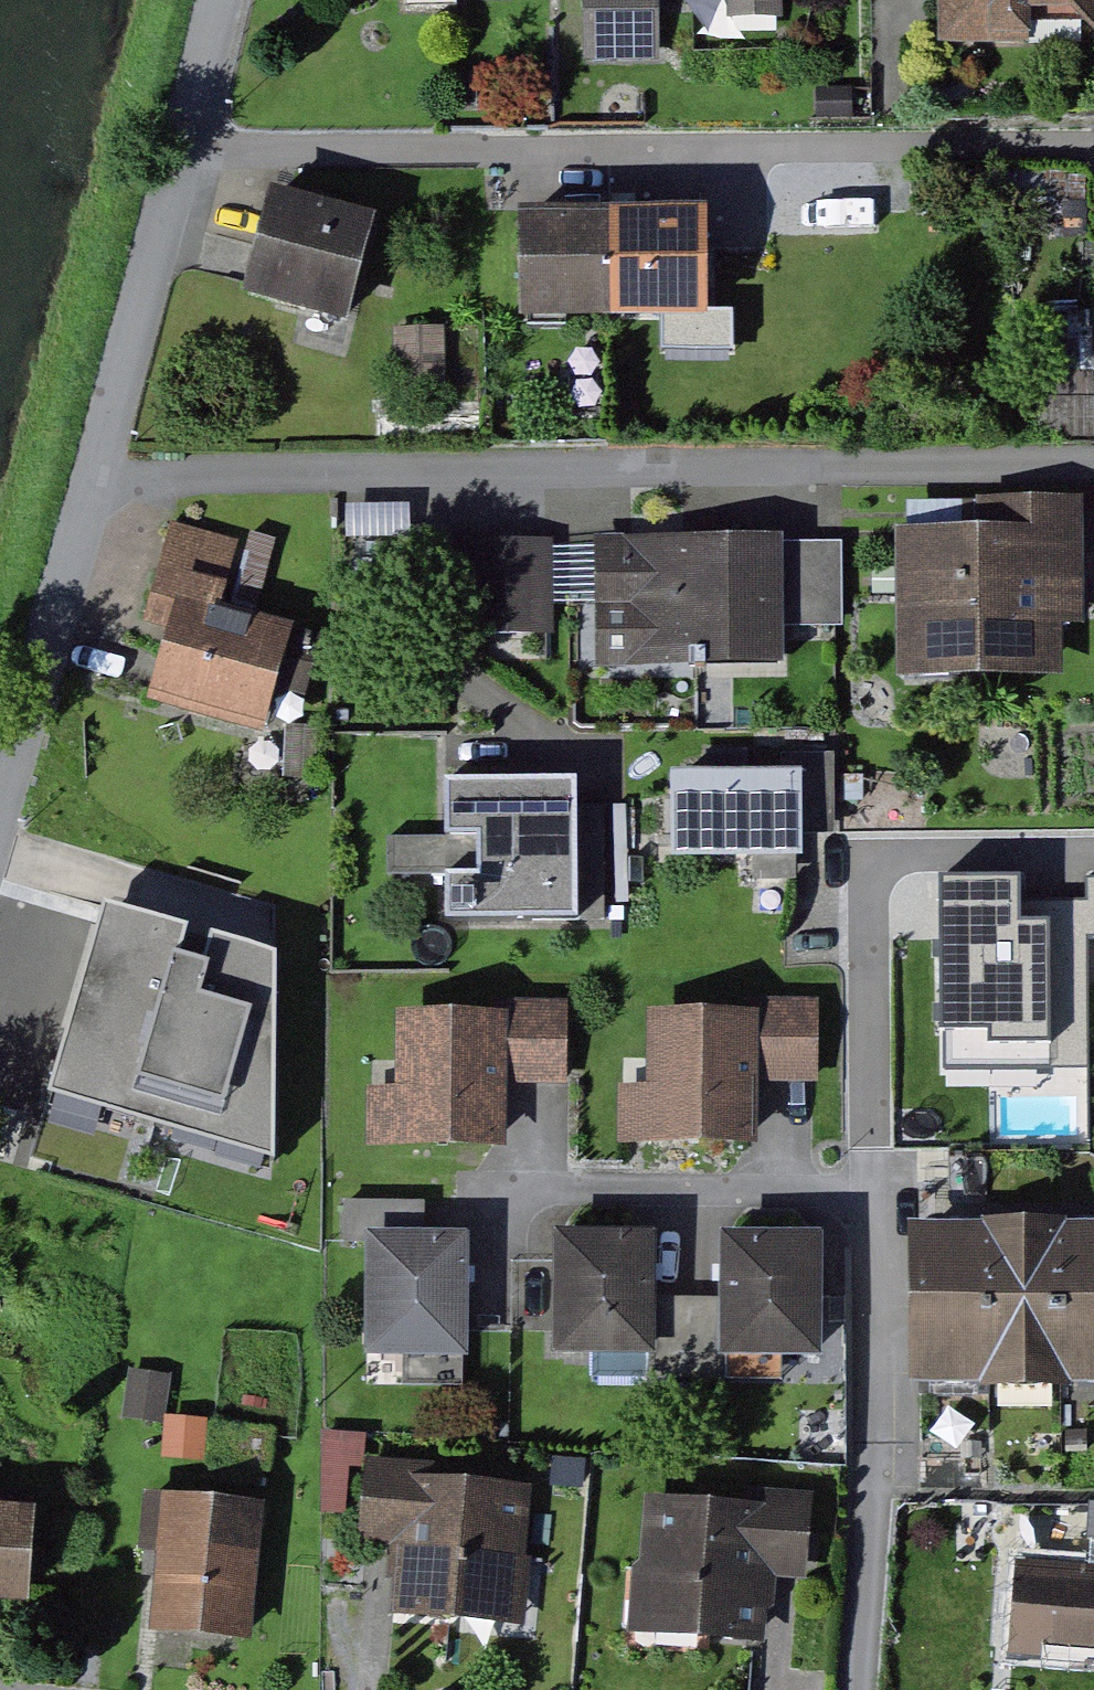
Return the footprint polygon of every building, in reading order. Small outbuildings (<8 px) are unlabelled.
[(592,57),(669,53),(666,0),(589,0),(592,57)] [(946,37),(1093,34),(1093,0),(945,0),(946,37)] [(374,211),(268,189),(248,285),(353,307),(374,211)] [(707,201),(520,208),(524,311),(711,305),(707,201)] [(402,394),(449,391),(445,323),(398,326),(402,394)] [(1086,633),(1083,504),(992,506),(992,532),(896,533),(899,668),(1060,665),(1060,634),(1086,633)] [(254,541),(190,522),(168,596),(185,601),(155,699),(268,734),(301,627),(233,606),(254,541)] [(603,668),(787,668),(787,626),(787,542),(787,536),(603,537),(603,668)] [(470,635),(562,633),(560,538),(468,540),(470,635)] [(787,542),(787,626),(843,626),(843,542),(787,542)] [(800,763),(669,767),(672,855),(803,851),(800,763)] [(575,776),(446,778),(448,913),(577,911),(575,776)] [(940,1027),(988,1027),(988,1040),(1049,1040),(1049,918),(1019,918),(1019,873),(940,873),(940,1027)] [(273,961),(98,909),(48,1100),(273,1162),(273,961)] [(399,1012),(401,1083),(368,1083),(369,1141),(499,1138),(497,1084),(565,1083),(563,1008),(399,1012)] [(815,1009),(651,1011),(652,1080),(621,1081),(622,1136),(752,1134),(751,1080),(816,1079),(815,1009)] [(911,1224),(914,1381),(1093,1377),(1093,1220),(911,1224)] [(657,1228),(554,1229),(555,1350),(822,1348),(821,1231),(724,1232),(724,1291),(657,1291),(657,1228)] [(467,1231),(368,1231),(367,1346),(466,1347),(467,1231)] [(547,1479),(382,1461),(374,1533),(415,1537),(406,1619),(530,1632),(547,1479)] [(260,1503),(161,1495),(151,1624),(250,1632),(260,1503)] [(768,1506),(647,1497),(637,1627),(758,1636),(768,1506)] [(0,1504),(0,1592),(18,1593),(25,1506),(0,1504)] [(1031,1565),(1027,1650),(1093,1653),(1093,1568),(1031,1565)]
